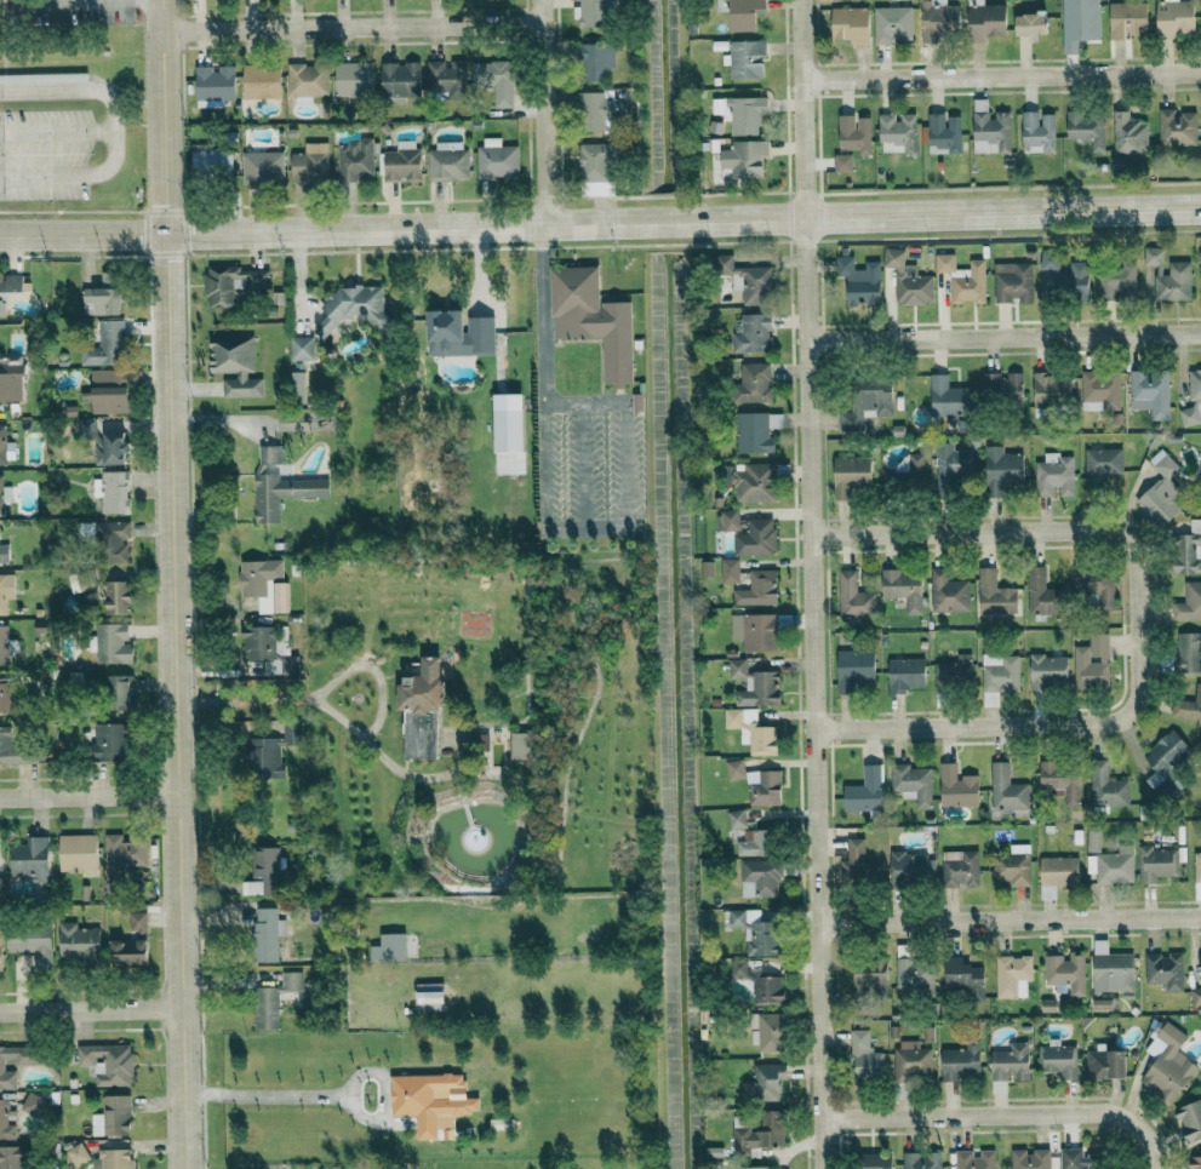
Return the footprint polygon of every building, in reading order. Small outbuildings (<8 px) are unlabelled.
[(579,27),(608,28),(609,0),(580,0),(579,27)] [(765,0),(728,0),(729,32),(754,32),(754,14),(765,13),(765,0)] [(959,38),(958,5),(946,5),(946,0),(921,0),(922,40),(959,38)] [(969,42),(986,42),(986,37),(1006,37),(1006,5),(983,5),(983,0),(968,0),(969,42)] [(1063,54),(1078,54),(1078,41),(1100,40),(1099,0),(1062,0),(1063,54)] [(1173,39),(1173,33),(1195,33),(1194,1),(1176,2),(1176,0),(1156,0),(1157,40),(1173,39)] [(1109,38),(1147,38),(1146,3),(1109,3),(1109,38)] [(874,8),(874,43),(912,43),(911,7),(874,8)] [(869,45),(869,8),(831,8),(832,40),(849,40),(849,46),(869,45)] [(1015,16),(1016,36),(1048,35),(1047,15),(1015,16)] [(730,80),(762,79),(761,58),(766,58),(765,41),(729,42),(729,55),(722,55),(723,66),(729,66),(730,80)] [(615,68),(614,44),(579,45),(580,82),(608,82),(608,68),(615,68)] [(426,62),(426,91),(466,90),(465,61),(426,62)] [(472,63),(472,86),(493,86),(493,108),(512,108),(512,62),(472,63)] [(335,97),(373,96),(372,63),(335,63),(335,97)] [(381,97),(420,96),(419,63),(380,64),(381,97)] [(287,101),(311,100),(311,97),(328,97),(327,64),(287,65),(287,101)] [(280,99),(280,66),(242,66),(243,99),(280,99)] [(234,67),(218,67),(218,68),(195,68),(195,108),(224,108),(224,100),(234,100),(234,67)] [(578,93),(579,132),(604,131),(603,121),(614,120),(614,100),(604,101),(604,93),(578,93)] [(731,136),(758,135),(757,114),(767,114),(767,98),(712,99),(712,117),(730,117),(731,136)] [(972,153),(1010,154),(1011,112),(990,112),(990,100),(973,99),(972,153)] [(1175,109),(1158,109),(1159,147),(1197,146),(1196,113),(1175,114),(1175,109)] [(1054,152),(1054,114),(1040,115),(1040,112),(1022,112),(1022,152),(1054,152)] [(1114,154),(1146,154),(1146,120),(1129,121),(1129,112),(1113,112),(1114,154)] [(1091,153),(1104,152),(1103,114),(1066,115),(1067,140),(1091,140),(1091,153)] [(921,126),(921,145),(928,145),(928,154),(961,153),(960,115),(928,115),(928,126),(921,126)] [(871,155),(870,116),(838,116),(838,150),(858,150),(858,155),(871,155)] [(478,181),(518,180),(517,146),(500,147),(500,137),(477,138),(478,181)] [(337,141),(338,182),(358,182),(358,176),(373,176),(373,140),(337,141)] [(419,140),(395,141),(396,152),(379,152),(379,160),(381,160),(381,183),(420,182),(419,140)] [(767,141),(731,142),(732,179),(762,178),(762,155),(768,155),(767,141)] [(329,182),(328,142),(304,143),(304,153),(290,154),(291,183),(329,182)] [(427,144),(427,180),(466,180),(466,143),(427,144)] [(209,150),(209,145),(191,144),(190,180),(231,181),(232,151),(209,150)] [(579,145),(580,181),(618,180),(618,144),(579,145)] [(283,152),(242,153),(242,185),(283,184),(283,152)] [(834,172),(852,173),(852,155),(834,154),(834,172)] [(613,195),(613,181),(583,182),(583,196),(613,195)] [(1190,300),(1190,262),(1168,262),(1168,275),(1163,275),(1163,248),(1144,248),(1144,266),(1154,266),(1154,300),(1190,300)] [(903,249),(883,249),(883,267),(894,267),(894,305),(933,305),(933,276),(916,276),(916,265),(903,265),(903,249)] [(1089,298),(1088,262),(1069,262),(1070,273),(1059,273),(1059,252),(1040,252),(1041,299),(1089,298)] [(984,259),(968,260),(968,270),(954,270),(954,254),(934,255),(935,273),(950,273),(950,304),(985,304),(984,259)] [(715,256),(715,275),(732,275),(732,291),(742,291),(742,306),(770,306),(770,268),(733,268),(733,256),(715,256)] [(846,277),(846,305),(880,305),(880,262),(864,262),(864,270),(853,270),(853,257),(835,257),(835,277),(846,277)] [(993,264),(994,303),(1010,303),(1010,302),(1032,302),(1031,264),(993,264)] [(1099,298),(1137,296),(1136,266),(1098,267),(1099,298)] [(267,267),(204,269),(206,307),(232,306),(231,293),(268,292),(267,267)] [(599,267),(550,268),(552,340),(602,339),(603,387),(633,386),(631,303),(599,304),(599,267)] [(82,316),(121,315),(120,271),(100,272),(100,288),(82,289),(82,316)] [(21,276),(0,277),(0,293),(22,292),(21,276)] [(382,286),(338,288),(319,308),(327,316),(312,331),(323,342),(349,315),(364,314),(365,326),(384,325),(382,286)] [(464,318),(464,312),(426,312),(426,356),(494,355),(494,318),(464,318)] [(741,315),(741,334),(732,335),(733,353),(770,352),(769,314),(741,315)] [(98,321),(98,348),(80,348),(80,366),(124,365),(123,321),(98,321)] [(222,398),(262,398),(262,377),(253,377),(253,337),(209,337),(209,374),(235,374),(235,380),(222,380),(222,398)] [(290,361),(313,361),(313,337),(290,338),(290,361)] [(23,402),(22,357),(0,358),(0,402),(23,402)] [(740,364),(740,383),(732,384),(733,403),(771,402),(769,363),(740,364)] [(90,383),(140,384),(140,371),(90,370),(90,383)] [(1189,408),(1180,408),(1180,425),(1200,425),(1200,370),(1188,371),(1189,408)] [(1129,372),(1130,409),(1149,409),(1150,421),(1169,421),(1168,371),(1129,372)] [(1119,409),(1119,372),(1081,372),(1082,410),(1119,409)] [(1022,373),(1007,373),(1007,375),(982,375),(983,405),(1022,404),(1022,373)] [(930,375),(931,416),(945,416),(945,423),(957,422),(957,414),(967,414),(966,388),(947,388),(947,374),(930,375)] [(1033,408),(1069,408),(1068,374),(1033,374),(1033,408)] [(892,417),(892,379),(859,379),(860,399),(838,399),(838,432),(862,432),(862,417),(892,417)] [(91,414),(128,413),(128,388),(91,389),(91,414)] [(494,454),(524,454),(523,395),(493,395),(494,454)] [(767,413),(736,413),(736,454),(773,453),(773,438),(768,438),(767,413)] [(5,442),(5,425),(0,425),(0,465),(14,465),(15,442),(5,442)] [(971,450),(953,450),(953,443),(934,443),(934,487),(956,487),(956,477),(971,477),(971,450)] [(256,524),(280,524),(279,499),(329,498),(329,480),(275,481),(275,465),(283,464),(283,446),(255,446),(256,524)] [(1003,446),(985,447),(986,495),(999,495),(998,483),(1022,483),(1021,454),(1003,454),(1003,446)] [(1083,450),(1085,489),(1100,489),(1100,475),(1122,475),(1121,449),(1083,450)] [(1133,503),(1151,523),(1154,520),(1160,526),(1188,500),(1168,479),(1180,469),(1162,450),(1153,458),(1157,462),(1152,466),(1162,477),(1133,503)] [(924,455),(905,454),(904,464),(894,464),(894,488),(923,488),(924,455)] [(1034,462),(1035,497),(1055,496),(1073,496),(1072,454),(1043,455),(1043,462),(1034,462)] [(852,500),(852,490),(870,491),(871,458),(833,458),(833,500),(852,500)] [(774,463),(744,464),(744,472),(733,472),(733,503),(775,502),(774,463)] [(92,474),(92,498),(101,498),(101,515),(128,514),(128,474),(92,474)] [(3,514),(3,502),(11,502),(10,486),(2,486),(1,475),(0,475),(0,514),(3,514)] [(775,555),(774,519),(740,520),(739,511),(722,511),(723,532),(733,532),(733,557),(775,555)] [(1190,520),(1190,535),(1172,535),(1171,574),(1200,574),(1200,559),(1194,559),(1194,546),(1200,546),(1200,520),(1190,520)] [(126,563),(125,538),(130,538),(130,521),(95,522),(96,546),(104,546),(105,563),(126,563)] [(721,583),(739,583),(739,558),(721,558),(721,583)] [(287,613),(287,580),(282,580),(281,560),(239,560),(239,597),(257,596),(257,613),(287,613)] [(1046,565),(1026,566),(1027,614),(1057,613),(1056,585),(1046,585),(1046,565)] [(1073,593),(1098,592),(1099,609),(1114,608),(1113,566),(1073,568),(1073,593)] [(946,567),(930,567),(931,612),(969,611),(968,579),(947,580),(946,567)] [(1016,613),(1016,587),(995,588),(995,567),(977,567),(978,614),(1016,613)] [(881,597),(905,597),(906,615),(922,615),(921,573),(899,573),(899,568),(881,569),(881,597)] [(776,569),(749,570),(749,589),(733,590),(733,605),(777,604),(776,569)] [(875,591),(856,591),(856,569),(838,569),(839,618),(875,617),(875,591)] [(5,599),(13,599),(13,574),(0,574),(0,616),(6,616),(5,599)] [(128,613),(127,580),(102,581),(104,614),(128,613)] [(1184,603),(1171,603),(1172,619),(1200,619),(1200,581),(1183,581),(1184,603)] [(777,613),(731,614),(731,640),(742,640),(742,651),(778,650),(777,613)] [(132,663),(132,642),(128,642),(127,623),(95,624),(95,663),(132,663)] [(276,626),(243,626),(243,660),(263,659),(263,675),(298,675),(298,656),(287,656),(287,641),(276,641),(276,626)] [(1174,672),(1200,673),(1200,660),(1200,633),(1176,632),(1174,672)] [(1109,689),(1109,633),(1089,633),(1089,646),(1074,646),(1074,688),(1109,689)] [(874,650),(836,650),(837,695),(855,695),(854,682),(875,681),(874,650)] [(934,663),(934,689),(971,689),(971,654),(957,654),(957,662),(934,663)] [(1018,654),(981,655),(982,692),(1019,691),(1018,654)] [(402,758),(439,758),(438,655),(421,655),(421,675),(398,675),(398,709),(402,709),(402,758)] [(1030,689),(1068,688),(1068,655),(1029,656),(1030,689)] [(747,671),(746,658),(728,659),(728,678),(745,678),(745,690),(735,691),(736,705),(776,704),(775,670),(747,671)] [(925,659),(888,659),(888,690),(925,689),(925,659)] [(130,674),(103,675),(104,709),(131,709),(130,674)] [(1195,683),(1195,700),(1171,699),(1171,718),(1200,719),(1200,683),(1195,683)] [(724,709),(724,728),(740,728),(740,738),(749,737),(749,754),(777,753),(776,726),(756,727),(756,708),(724,709)] [(127,761),(128,723),(93,723),(92,760),(127,761)] [(245,738),(246,769),(278,768),(278,744),(294,744),(293,724),(282,724),(283,737),(245,738)] [(9,726),(0,726),(0,764),(36,764),(36,745),(9,746),(9,726)] [(1191,749),(1172,729),(1142,757),(1155,771),(1144,781),(1153,789),(1158,785),(1170,798),(1186,783),(1171,768),(1191,749)] [(476,766),(489,766),(488,734),(475,734),(476,766)] [(724,762),(728,781),(745,777),(742,758),(724,762)] [(1128,780),(1108,780),(1108,760),(1090,760),(1091,806),(1128,805),(1128,780)] [(1026,784),(1010,784),(1009,762),(991,762),(992,809),(1027,808),(1026,784)] [(1064,805),(1078,806),(1079,763),(1041,762),(1040,795),(1064,796),(1064,805)] [(977,775),(957,776),(956,763),(939,763),(940,807),(978,806),(977,775)] [(881,810),(880,764),(862,765),(862,785),(843,785),(843,811),(881,810)] [(930,769),(908,769),(908,764),(890,764),(890,792),(900,792),(900,799),(915,799),(915,809),(931,809),(930,769)] [(748,783),(749,806),(781,804),(780,770),(758,771),(758,782),(748,783)] [(726,812),(729,831),(747,828),(743,809),(726,812)] [(1086,851),(1100,852),(1101,827),(1087,826),(1086,851)] [(736,856),(772,855),(772,829),(743,830),(743,841),(736,841),(736,856)] [(58,835),(59,872),(97,871),(96,834),(58,835)] [(147,866),(146,835),(124,835),(124,834),(104,834),(104,876),(129,875),(129,866),(147,866)] [(47,836),(26,837),(26,844),(9,845),(9,876),(32,875),(32,882),(48,882),(47,836)] [(864,839),(846,839),(847,862),(840,862),(840,882),(881,881),(880,863),(864,863),(864,839)] [(1030,886),(1029,844),(1009,845),(1009,854),(992,854),(993,881),(1008,881),(1008,886),(1030,886)] [(1087,874),(1096,873),(1096,883),(1134,883),(1132,844),(1117,845),(1118,853),(1086,854),(1087,874)] [(252,877),(277,878),(278,848),(253,847),(252,877)] [(1157,877),(1177,876),(1177,847),(1138,848),(1139,883),(1157,883),(1157,877)] [(927,850),(889,852),(890,881),(928,880),(927,850)] [(942,887),(978,886),(977,850),(941,851),(942,887)] [(1039,858),(1040,886),(1079,885),(1078,856),(1039,858)] [(740,897),(779,896),(779,860),(740,861),(740,897)] [(275,907),(253,908),(254,961),(276,961),(275,907)] [(745,955),(775,955),(774,920),(765,920),(764,909),(728,910),(729,927),(745,927),(745,955)] [(129,939),(110,940),(111,967),(147,966),(146,912),(128,913),(129,939)] [(76,929),(76,922),(58,923),(58,956),(99,955),(99,928),(76,929)] [(50,925),(5,926),(6,953),(32,952),(33,970),(51,969),(50,925)] [(405,960),(404,933),(379,934),(379,945),(369,945),(369,961),(405,960)] [(1200,1005),(1200,953),(1200,988),(1191,989),(1191,1005),(1200,1005)] [(1083,954),(1066,955),(1043,956),(1044,985),(1069,984),(1069,998),(1085,997),(1083,954)] [(1093,954),(1092,992),(1134,993),(1134,954),(1093,954)] [(1183,991),(1182,954),(1144,954),(1145,984),(1164,984),(1164,991),(1183,991)] [(1032,981),(1031,955),(995,956),(996,999),(1026,998),(1025,981),(1032,981)] [(944,957),(945,989),(968,989),(968,1001),(984,1001),(983,966),(961,966),(961,957),(944,957)] [(933,992),(932,962),(910,963),(910,958),(894,958),(895,994),(933,992)] [(887,995),(885,959),(852,960),(853,990),(871,989),(871,995),(887,995)] [(731,977),(747,977),(747,960),(731,960),(731,977)] [(255,1029),(278,1029),(278,991),(300,990),(300,972),(280,972),(280,986),(254,987),(255,1029)] [(783,976),(752,977),(753,1005),(784,1004),(783,976)] [(443,983),(414,983),(415,1012),(443,1012),(443,983)] [(1112,999),(1093,999),(1093,1010),(1113,1010),(1112,999)] [(752,1053),(784,1052),(783,1013),(751,1014),(752,1053)] [(1186,1036),(1161,1019),(1152,1032),(1156,1034),(1144,1051),(1155,1058),(1140,1081),(1173,1102),(1198,1065),(1176,1051),(1186,1036)] [(850,1030),(849,1060),(854,1061),(854,1078),(882,1078),(882,1053),(869,1052),(869,1030),(850,1030)] [(895,1079),(931,1078),(930,1049),(918,1049),(918,1041),(894,1041),(895,1079)] [(941,1079),(980,1078),(979,1041),(965,1042),(965,1049),(940,1050),(941,1079)] [(990,1051),(990,1080),(1012,1081),(1028,1081),(1028,1043),(1009,1042),(1009,1051),(990,1051)] [(1060,1072),(1060,1079),(1075,1079),(1075,1045),(1058,1045),(1058,1042),(1038,1043),(1038,1072),(1060,1072)] [(76,1045),(77,1066),(93,1066),(93,1086),(132,1086),(131,1045),(76,1045)] [(40,1046),(0,1047),(0,1089),(15,1089),(15,1071),(4,1071),(4,1064),(41,1064),(40,1046)] [(1125,1050),(1086,1051),(1086,1078),(1126,1077),(1125,1050)] [(786,1064),(753,1065),(754,1101),(781,1101),(780,1080),(786,1080),(786,1064)] [(390,1075),(390,1115),(415,1115),(416,1140),(437,1140),(436,1115),(479,1114),(479,1098),(433,1098),(433,1090),(465,1090),(464,1074),(390,1075)] [(22,1110),(41,1112),(42,1095),(24,1094),(22,1110)] [(91,1136),(130,1135),(129,1095),(101,1096),(102,1114),(91,1114),(91,1136)] [(13,1140),(13,1125),(6,1125),(7,1099),(0,1099),(0,1139),(13,1140)] [(1188,1144),(1200,1139),(1200,1099),(1175,1109),(1188,1144)] [(733,1116),(732,1156),(750,1156),(750,1146),(782,1147),(783,1111),(758,1110),(757,1131),(749,1131),(749,1117),(733,1116)] [(24,1146),(0,1146),(0,1168),(25,1168),(24,1146)] [(86,1146),(65,1148),(67,1165),(87,1163),(86,1146)] [(1110,1154),(1082,1155),(1082,1148),(1059,1148),(1060,1168),(1110,1168),(1110,1154)] [(131,1149),(97,1149),(97,1159),(91,1159),(91,1168),(132,1168),(131,1149)] [(994,1149),(975,1150),(955,1151),(955,1168),(995,1168),(994,1149)] [(1049,1150),(1025,1150),(1025,1149),(1011,1149),(1011,1168),(1050,1168),(1049,1150)] [(890,1153),(855,1154),(856,1168),(891,1168),(890,1153)] [(940,1153),(902,1153),(902,1168),(940,1168),(940,1153)] [(1188,1156),(1188,1168),(1200,1168),(1200,1156),(1188,1156)]
